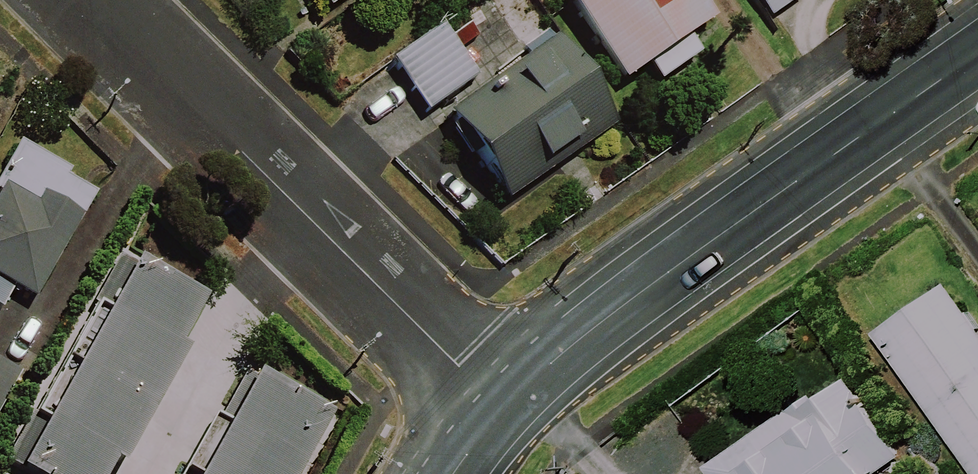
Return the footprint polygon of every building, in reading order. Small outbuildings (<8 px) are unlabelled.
[(615,85),(705,29),(686,0),(563,0),(615,85)] [(761,26),(796,1),(796,0),(743,0),(761,26)] [(453,5),(428,23),(374,63),(418,123),(472,84),(454,60),(480,41),(453,5)] [(548,51),(437,132),(499,217),(611,136),(548,51)] [(31,298),(96,186),(22,143),(0,181),(0,280),(9,285),(31,298)] [(115,265),(2,464),(20,473),(105,473),(111,464),(118,467),(180,358),(169,352),(194,309),(115,265)] [(0,280),(0,301),(9,285),(0,280)] [(943,288),(870,340),(965,473),(977,473),(977,338),(943,288)] [(0,360),(0,412),(22,371),(0,360)] [(840,378),(711,465),(716,473),(875,473),(896,460),(840,378)] [(243,381),(194,465),(207,472),(206,473),(293,473),(321,426),(243,381)]
